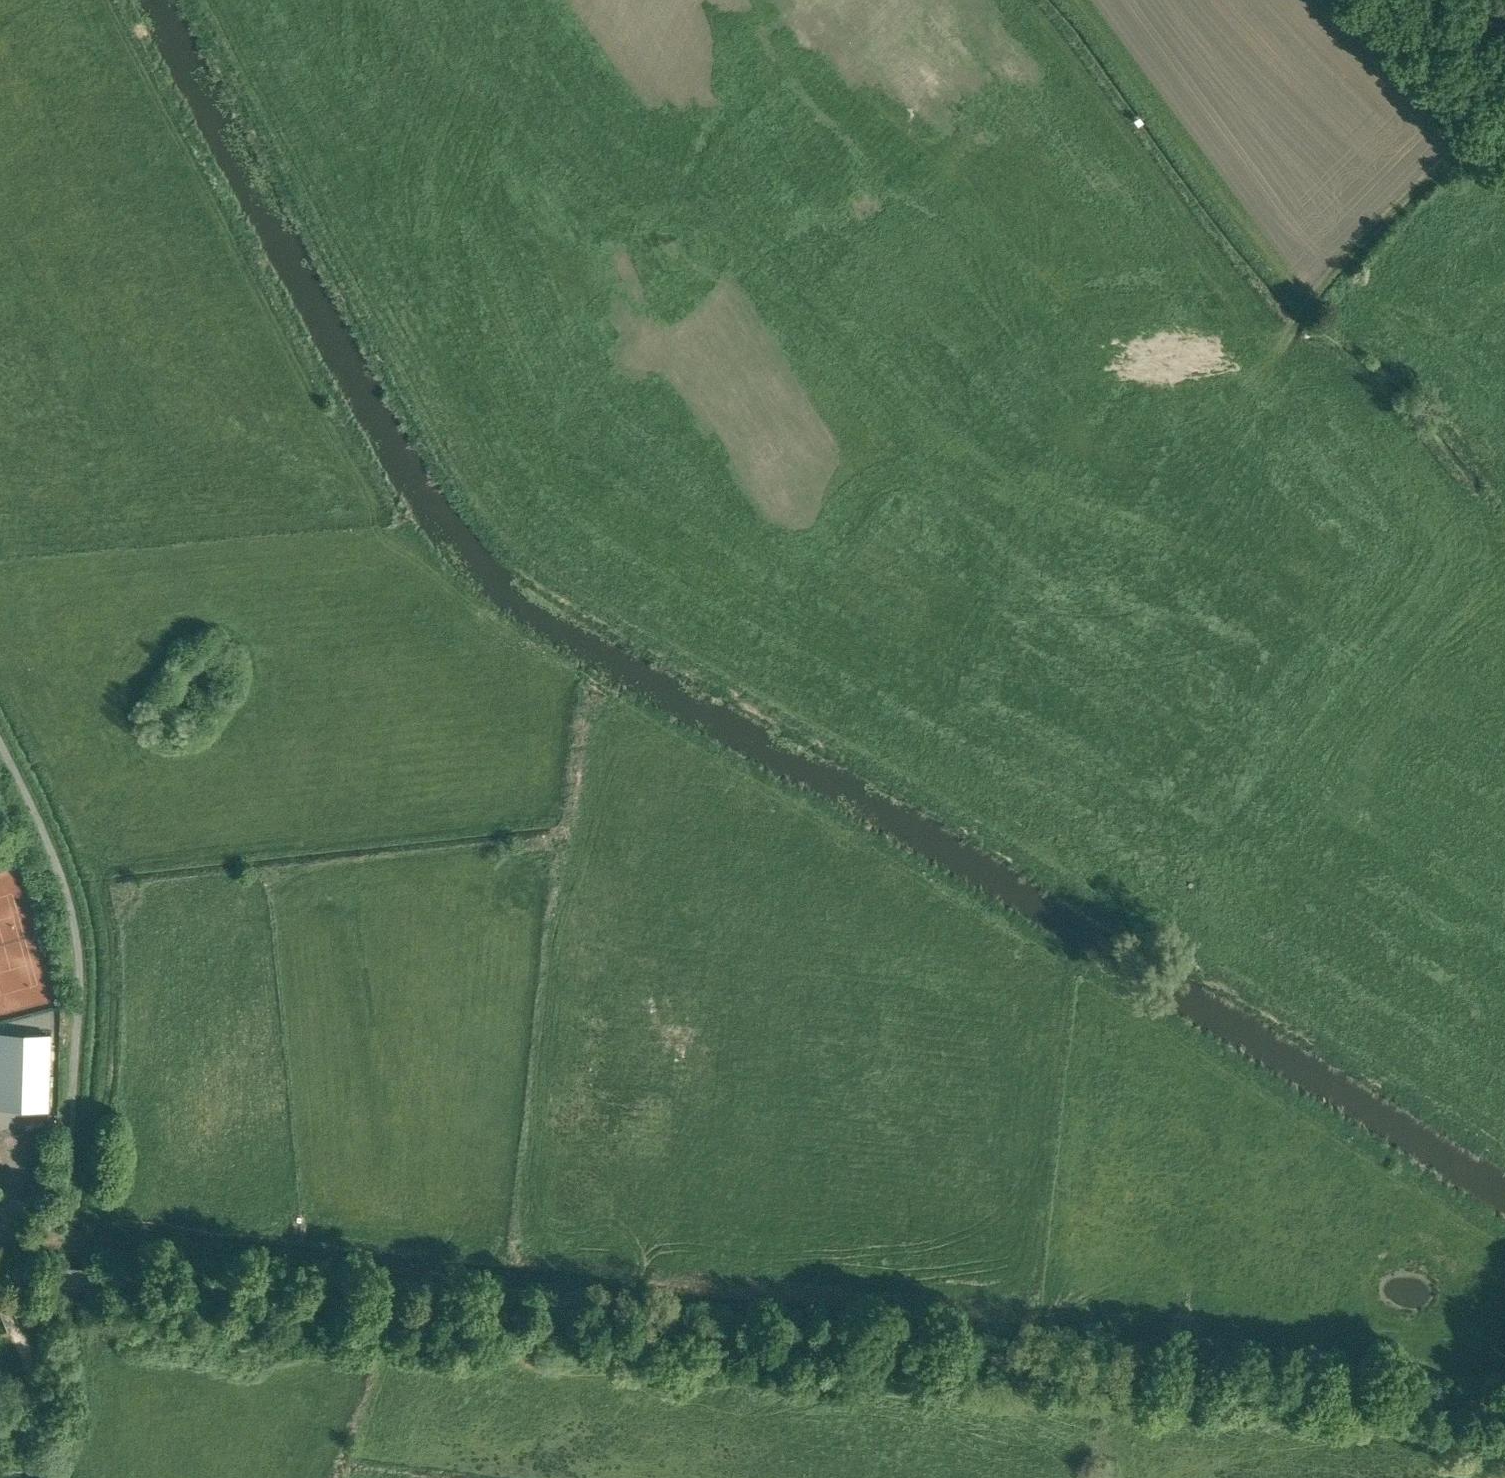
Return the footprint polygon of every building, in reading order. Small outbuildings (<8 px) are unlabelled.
[(48,1031),(30,1036),(29,1035),(27,1035),(27,1037),(9,1042),(17,1071),(4,1074),(11,1102),(47,1093),(38,1059),(54,1054),(54,1053),(48,1031)] [(54,1054),(38,1059),(47,1093),(58,1090),(59,1066),(55,1053),(54,1053),(54,1054)]
